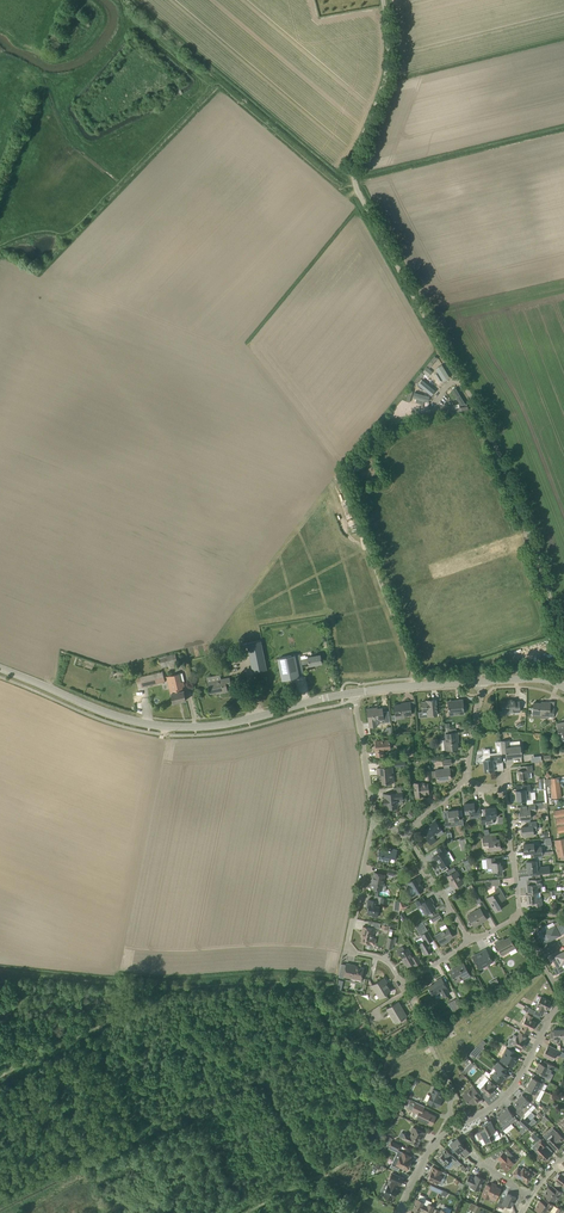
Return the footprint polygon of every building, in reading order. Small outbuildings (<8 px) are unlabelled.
[(444,381),(450,377),(442,365),(436,369),(438,372),(435,374),(438,379),(441,377),(444,381)] [(428,376),(429,376),(432,371),(427,367),(423,372),(428,376)] [(435,391),(422,380),(418,384),(431,395),(435,391)] [(452,390),(461,406),(465,403),(456,388),(452,390)] [(414,393),(413,397),(417,399),(416,402),(423,404),(424,400),(428,402),(429,397),(414,393)] [(407,404),(405,411),(423,417),(425,410),(407,404)] [(261,640),(247,643),(253,673),(267,670),(261,640)] [(308,658),(300,659),(298,652),(277,656),(281,670),(283,680),(299,677),(299,676),(304,675),(302,665),(309,663),(309,665),(322,663),(320,655),(308,657),(308,658)] [(161,667),(177,663),(175,654),(159,658),(161,667)] [(142,687),(165,681),(163,672),(139,677),(142,687)] [(177,692),(175,683),(178,683),(177,681),(179,680),(178,674),(169,676),(173,693),(171,693),(173,703),(181,701),(179,694),(178,695),(178,693),(179,693),(179,692),(177,692)] [(229,677),(220,679),(208,682),(210,693),(220,691),(220,693),(228,691),(226,685),(231,684),(229,677)] [(180,681),(179,680),(177,681),(178,683),(175,683),(177,692),(179,692),(179,693),(178,693),(178,695),(179,694),(181,701),(186,700),(185,697),(184,697),(183,694),(186,693),(185,688),(182,689),(180,681)] [(140,703),(140,698),(144,698),(143,691),(132,691),(133,703),(140,703)] [(428,716),(437,715),(436,699),(426,700),(426,701),(422,702),(423,711),(427,711),(428,715),(428,716)] [(449,715),(464,714),(463,699),(457,700),(457,701),(448,702),(449,715)] [(515,702),(515,699),(509,700),(509,702),(502,702),(502,711),(515,711),(515,712),(520,711),(519,701),(515,702)] [(412,714),(410,702),(404,703),(404,704),(394,705),(395,715),(392,716),(392,720),(396,720),(396,716),(412,714)] [(550,708),(550,702),(545,702),(545,703),(534,702),(533,713),(549,714),(549,716),(553,717),(554,709),(550,708)] [(375,709),(375,708),(367,709),(369,721),(370,727),(377,726),(376,720),(384,719),(382,708),(375,709)] [(450,733),(445,733),(446,739),(443,740),(444,750),(447,750),(458,749),(457,738),(458,738),(458,732),(457,732),(450,733)] [(376,757),(384,756),(383,749),(390,748),(390,740),(375,741),(376,749),(375,749),(376,757)] [(512,757),(522,756),(521,746),(520,746),(510,747),(509,740),(503,741),(501,741),(501,745),(502,751),(506,750),(507,759),(512,758),(512,757)] [(502,763),(501,754),(490,755),(490,754),(483,755),(479,758),(479,763),(484,762),(485,771),(494,770),(493,763),(502,763)] [(449,768),(449,765),(451,764),(451,759),(443,760),(443,765),(444,765),(444,769),(436,770),(437,782),(443,781),(443,780),(451,779),(450,768),(449,768)] [(519,780),(524,779),(524,778),(528,778),(528,772),(532,772),(532,765),(524,766),(524,770),(518,770),(519,780)] [(394,782),(392,766),(377,767),(378,774),(380,773),(381,783),(394,782)] [(561,797),(559,777),(545,779),(545,785),(551,785),(552,798),(561,797)] [(423,783),(422,782),(414,783),(415,796),(421,796),(421,794),(429,794),(428,783),(423,783)] [(517,801),(526,800),(531,799),(530,792),(531,792),(530,784),(520,786),(521,790),(516,790),(517,801)] [(403,799),(402,792),(396,793),(384,794),(385,799),(386,799),(387,809),(398,808),(397,807),(397,800),(403,799)] [(475,809),(474,802),(464,803),(465,813),(470,813),(470,818),(481,817),(481,816),(480,809),(475,809)] [(542,802),(522,805),(523,809),(521,809),(521,812),(520,813),(521,819),(531,818),(530,812),(536,811),(536,808),(542,808),(542,807),(547,807),(547,802),(542,802)] [(482,824),(490,823),(493,823),(492,817),(497,817),(496,807),(485,808),(486,815),(481,816),(481,817),(482,824)] [(453,820),(459,819),(458,809),(448,811),(449,818),(445,818),(445,825),(454,824),(453,820)] [(563,816),(563,809),(554,811),(555,818),(563,816)] [(563,825),(563,817),(555,819),(557,826),(563,825)] [(431,844),(437,840),(433,835),(441,829),(435,821),(431,824),(432,825),(426,830),(429,835),(426,837),(431,844)] [(540,821),(536,821),(528,822),(529,826),(522,827),(523,837),(534,836),(533,829),(541,828),(540,821)] [(492,840),(492,835),(483,836),(484,845),(489,845),(490,850),(500,849),(499,839),(492,840)] [(563,856),(563,838),(555,840),(558,857),(563,856)] [(534,847),(533,843),(524,844),(525,853),(533,852),(533,857),(542,856),(554,855),(553,851),(542,852),(541,847),(534,847)] [(451,862),(445,853),(447,852),(443,845),(437,848),(439,852),(433,856),(436,861),(438,861),(442,868),(451,862)] [(396,858),(397,849),(384,847),(383,850),(379,849),(378,854),(379,854),(378,860),(388,863),(390,856),(396,858)] [(495,862),(495,857),(486,858),(487,868),(492,868),(493,872),(497,871),(497,872),(503,871),(502,865),(501,865),(500,861),(495,862)] [(540,866),(539,860),(536,860),(527,861),(528,871),(535,871),(535,875),(550,873),(549,866),(539,867),(539,866),(540,866)] [(464,882),(457,870),(445,877),(449,883),(450,882),(454,888),(464,882)] [(381,890),(385,874),(374,872),(371,888),(381,890)] [(414,895),(424,889),(419,881),(421,880),(418,876),(407,883),(414,895)] [(499,887),(498,885),(500,885),(500,879),(489,880),(489,883),(493,882),(493,885),(495,885),(495,889),(495,890),(496,892),(486,897),(495,912),(502,908),(499,903),(506,898),(499,887)] [(526,893),(536,893),(538,892),(542,892),(541,886),(542,886),(541,879),(533,880),(534,884),(527,885),(528,893),(526,893)] [(477,904),(482,901),(476,892),(471,895),(477,904)] [(537,898),(536,893),(526,893),(527,902),(534,902),(534,906),(542,905),(541,898),(537,898)] [(425,901),(422,897),(415,901),(418,905),(421,903),(427,913),(436,908),(431,901),(432,900),(431,897),(425,901)] [(379,906),(377,906),(379,901),(369,899),(367,905),(369,906),(367,913),(373,915),(372,916),(377,917),(379,906)] [(474,927),(487,919),(480,908),(472,913),(473,915),(469,918),(474,927)] [(433,921),(436,920),(441,917),(439,912),(430,917),(433,921)] [(557,921),(554,923),(555,925),(549,928),(554,938),(563,933),(561,928),(563,927),(563,925),(563,924),(560,925),(557,921)] [(416,926),(422,937),(424,940),(418,944),(425,955),(433,949),(428,940),(432,938),(423,922),(416,926)] [(373,934),(375,929),(363,926),(361,933),(363,934),(361,942),(375,944),(376,939),(371,938),(372,934),(373,934)] [(442,945),(447,942),(446,940),(453,936),(448,927),(436,935),(442,945)] [(554,938),(549,928),(543,931),(542,929),(538,931),(544,943),(554,938)] [(516,947),(510,937),(501,941),(500,940),(495,943),(502,955),(516,947)] [(416,965),(421,962),(417,954),(413,956),(408,948),(405,950),(403,947),(402,947),(396,950),(396,951),(399,955),(400,954),(407,966),(414,962),(416,965)] [(480,969),(493,962),(486,948),(481,951),(482,952),(473,957),(480,969)] [(563,970),(563,968),(562,965),(563,964),(563,958),(561,952),(551,957),(556,967),(553,968),(556,974),(559,973),(563,970)] [(361,978),(364,968),(351,965),(351,964),(346,963),(344,976),(350,977),(351,976),(361,978)] [(456,982),(470,975),(463,963),(457,967),(458,968),(451,972),(456,982)] [(380,998),(387,994),(387,993),(390,991),(386,984),(387,983),(384,977),(372,985),(380,998)] [(450,993),(447,988),(441,977),(437,980),(437,982),(429,986),(434,995),(442,991),(445,996),(450,993)] [(548,1007),(551,1001),(541,996),(537,1004),(535,1008),(543,1012),(546,1007),(548,1007)] [(451,1001),(448,1003),(453,1012),(456,1010),(462,1006),(457,998),(451,1001)] [(406,1017),(400,1008),(402,1007),(398,1001),(387,1008),(390,1013),(391,1012),(397,1022),(406,1017)] [(533,1028),(536,1022),(531,1020),(533,1017),(528,1014),(522,1025),(520,1029),(528,1033),(530,1029),(531,1027),(533,1028)] [(525,1040),(527,1035),(520,1032),(518,1036),(517,1036),(515,1040),(511,1038),(509,1038),(507,1041),(508,1043),(509,1043),(507,1046),(511,1048),(513,1045),(522,1049),(526,1041),(525,1040)] [(476,1046),(470,1052),(474,1057),(480,1050),(476,1046)] [(557,1057),(561,1051),(554,1047),(552,1051),(546,1048),(543,1055),(553,1060),(555,1056),(557,1057)] [(513,1067),(517,1058),(514,1056),(516,1052),(507,1048),(503,1055),(506,1057),(503,1062),(513,1067)] [(476,1057),(482,1062),(487,1054),(483,1050),(476,1057)] [(554,1065),(546,1061),(544,1065),(539,1062),(535,1070),(546,1075),(547,1073),(549,1074),(554,1065)] [(508,1069),(506,1067),(498,1062),(494,1068),(497,1070),(492,1076),(501,1082),(506,1075),(507,1076),(508,1075),(506,1073),(508,1069)] [(546,1080),(539,1076),(537,1079),(532,1077),(529,1083),(538,1087),(541,1089),(546,1080)] [(493,1083),(489,1079),(486,1082),(484,1084),(481,1081),(477,1085),(480,1088),(488,1096),(493,1091),(491,1090),(496,1085),(493,1083)] [(536,1099),(538,1095),(541,1089),(538,1087),(529,1083),(526,1089),(531,1091),(529,1095),(536,1099)] [(471,1106),(480,1100),(477,1097),(480,1095),(474,1086),(469,1089),(472,1092),(464,1098),(471,1106)] [(438,1107),(442,1098),(440,1097),(442,1093),(433,1089),(427,1102),(438,1107)] [(526,1098),(522,1094),(518,1098),(529,1109),(533,1104),(532,1103),(536,1099),(529,1095),(526,1098)] [(406,1097),(403,1103),(408,1106),(411,1099),(406,1097)] [(524,1113),(529,1109),(518,1098),(513,1103),(517,1107),(515,1110),(520,1115),(523,1113),(524,1113)] [(434,1123),(436,1120),(434,1119),(436,1116),(423,1110),(425,1106),(416,1102),(412,1110),(418,1113),(416,1118),(431,1125),(433,1122),(434,1123)] [(508,1107),(502,1112),(511,1123),(514,1120),(516,1122),(518,1120),(517,1118),(508,1107)] [(503,1129),(506,1127),(511,1123),(502,1112),(497,1116),(502,1121),(498,1124),(503,1129)] [(527,1130),(531,1126),(523,1118),(519,1122),(527,1130)] [(496,1131),(490,1121),(483,1124),(485,1128),(476,1133),(480,1139),(483,1137),(486,1143),(495,1138),(496,1140),(500,1138),(501,1137),(497,1130),(496,1131)] [(422,1138),(425,1132),(413,1127),(411,1131),(412,1132),(411,1135),(405,1132),(402,1138),(408,1141),(417,1145),(421,1137),(422,1138)] [(547,1140),(556,1149),(561,1144),(559,1143),(563,1138),(557,1131),(557,1132),(553,1128),(550,1131),(551,1132),(545,1137),(544,1136),(547,1140)] [(461,1142),(458,1137),(453,1141),(452,1140),(448,1144),(451,1148),(452,1147),(458,1154),(459,1152),(464,1158),(470,1153),(465,1147),(464,1148),(460,1142),(461,1142)] [(546,1160),(550,1157),(549,1155),(550,1154),(544,1148),(547,1145),(541,1139),(538,1142),(540,1144),(535,1150),(538,1153),(536,1156),(539,1160),(542,1157),(544,1160),(546,1159),(546,1160)] [(457,1159),(445,1148),(439,1154),(440,1156),(437,1159),(445,1166),(448,1168),(449,1168),(457,1159)] [(503,1151),(497,1157),(502,1162),(500,1164),(507,1170),(514,1162),(517,1159),(509,1151),(506,1154),(503,1151)] [(411,1156),(402,1152),(401,1155),(400,1154),(398,1160),(394,1158),(390,1166),(398,1170),(400,1166),(407,1170),(412,1161),(409,1159),(411,1156)] [(440,1185),(442,1185),(445,1178),(445,1176),(441,1175),(443,1171),(433,1166),(430,1172),(431,1173),(428,1179),(440,1185)] [(522,1169),(518,1166),(513,1174),(516,1177),(517,1175),(527,1183),(529,1180),(529,1181),(530,1180),(532,1178),(532,1177),(531,1177),(533,1174),(523,1167),(522,1169)] [(400,1185),(404,1178),(392,1172),(389,1179),(391,1180),(389,1186),(388,1185),(384,1193),(383,1195),(387,1197),(392,1200),(393,1197),(394,1197),(396,1193),(395,1192),(398,1184),(400,1185)] [(560,1173),(559,1174),(558,1173),(555,1177),(556,1178),(555,1179),(557,1181),(554,1185),(562,1190),(563,1188),(563,1185),(563,1184),(563,1177),(560,1173)] [(484,1179),(476,1175),(474,1178),(469,1175),(466,1182),(471,1184),(471,1185),(480,1189),(484,1179)] [(497,1198),(501,1189),(493,1185),(494,1183),(492,1182),(490,1186),(487,1184),(481,1195),(495,1202),(497,1198)] [(562,1192),(553,1186),(551,1189),(548,1187),(544,1194),(548,1197),(547,1199),(551,1201),(552,1199),(556,1202),(562,1192)] [(514,1201),(516,1197),(507,1193),(504,1200),(500,1198),(497,1205),(503,1209),(505,1205),(511,1207),(513,1204),(515,1201),(514,1201)] [(434,1206),(428,1203),(427,1205),(423,1203),(426,1197),(420,1194),(418,1198),(418,1199),(413,1209),(419,1212),(420,1209),(424,1211),(424,1212),(425,1212),(431,1212),(434,1206)] [(544,1198),(542,1202),(540,1200),(535,1208),(542,1212),(546,1212),(547,1210),(550,1211),(554,1205),(544,1198)] [(476,1212),(479,1206),(470,1202),(467,1208),(476,1212)]
